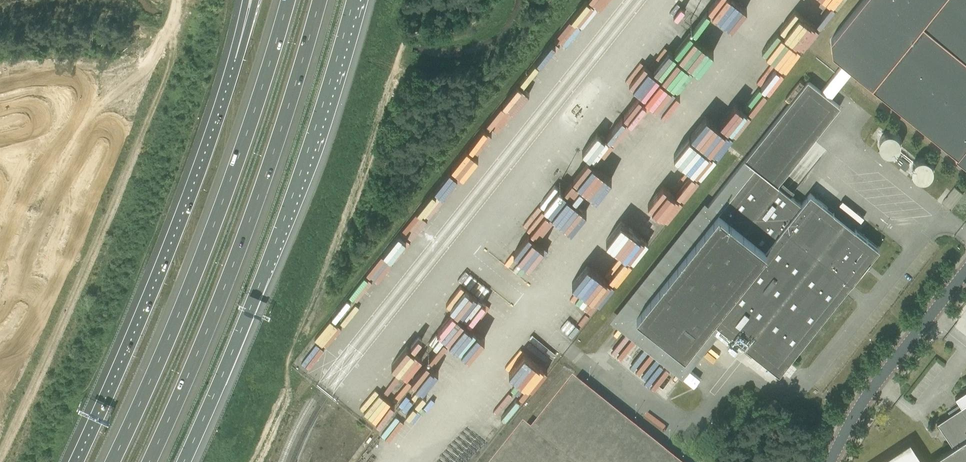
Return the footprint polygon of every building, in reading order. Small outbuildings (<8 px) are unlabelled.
[(717,15),(723,0),(713,0),(708,11),(717,15)] [(832,39),(834,53),(965,162),(965,0),(864,0),(832,39)] [(695,2),(688,9),(698,20),(689,29),(695,35),(711,19),(695,2)] [(801,204),(777,185),(840,105),(808,80),(617,320),(664,357),(665,363),(683,377),(722,328),(779,373),(852,283),(861,271),(869,260),(870,260),(879,248),(810,193),(801,204)] [(602,101),(595,109),(613,125),(603,136),(622,153),(628,146),(630,148),(641,137),(602,101)] [(478,131),(469,146),(477,151),(486,136),(478,131)] [(590,162),(606,143),(592,131),(559,169),(577,184),(593,165),(590,162)] [(877,150),(889,151),(889,148),(897,148),(898,133),(879,132),(877,150)] [(674,155),(690,168),(705,149),(689,137),(674,155)] [(448,168),(459,177),(475,159),(464,150),(448,168)] [(673,157),(657,175),(672,188),(688,171),(673,157)] [(462,283),(473,288),(477,278),(466,273),(462,283)] [(467,289),(451,307),(462,318),(479,300),(467,289)] [(331,317),(341,323),(353,305),(343,299),(331,317)] [(424,321),(451,343),(466,324),(439,303),(424,321)] [(426,353),(434,364),(451,351),(440,337),(433,342),(436,346),(426,353)] [(498,387),(493,383),(489,389),(501,399),(508,390),(500,384),(498,387)] [(352,402),(367,417),(384,401),(369,385),(352,402)] [(572,386),(531,438),(523,431),(499,461),(668,461),(572,386)] [(937,422),(953,446),(929,461),(965,461),(965,390),(955,398),(961,407),(937,422)] [(489,396),(475,414),(495,429),(509,411),(489,396)]
